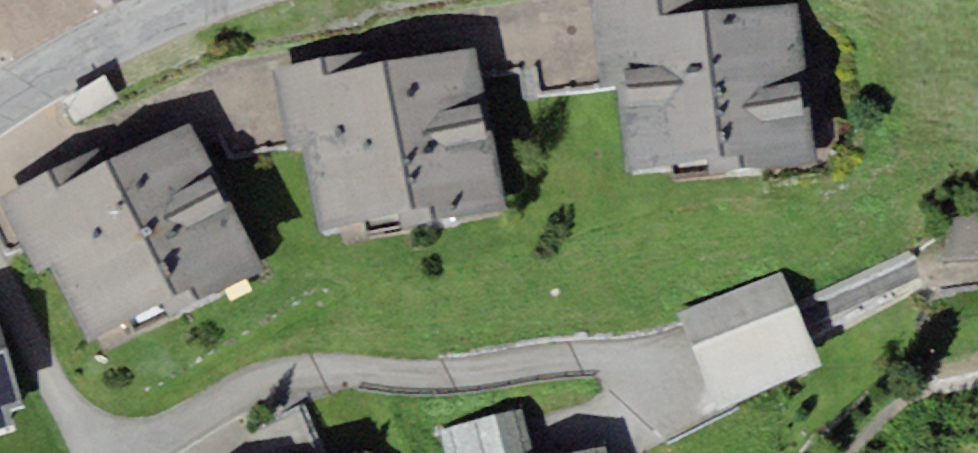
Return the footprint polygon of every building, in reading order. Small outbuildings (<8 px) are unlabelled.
[(799,0),(794,0),(705,10),(704,0),(593,0),(602,75),(624,73),(628,103),(622,104),(629,169),(710,160),(712,173),(817,161),(799,0)] [(509,208),(476,43),(384,61),(381,48),(275,69),(291,148),(305,145),(321,227),(400,212),(403,229),(509,208)] [(81,155),(1,196),(39,270),(54,262),(92,338),(162,303),(171,320),(265,272),(188,121),(89,171),(81,155)] [(822,364),(783,270),(677,314),(717,408),(822,364)] [(0,331),(0,430),(15,426),(10,410),(23,407),(0,331)] [(447,452),(536,452),(523,406),(440,430),(447,452)] [(605,445),(573,452),(607,452),(605,445)]
